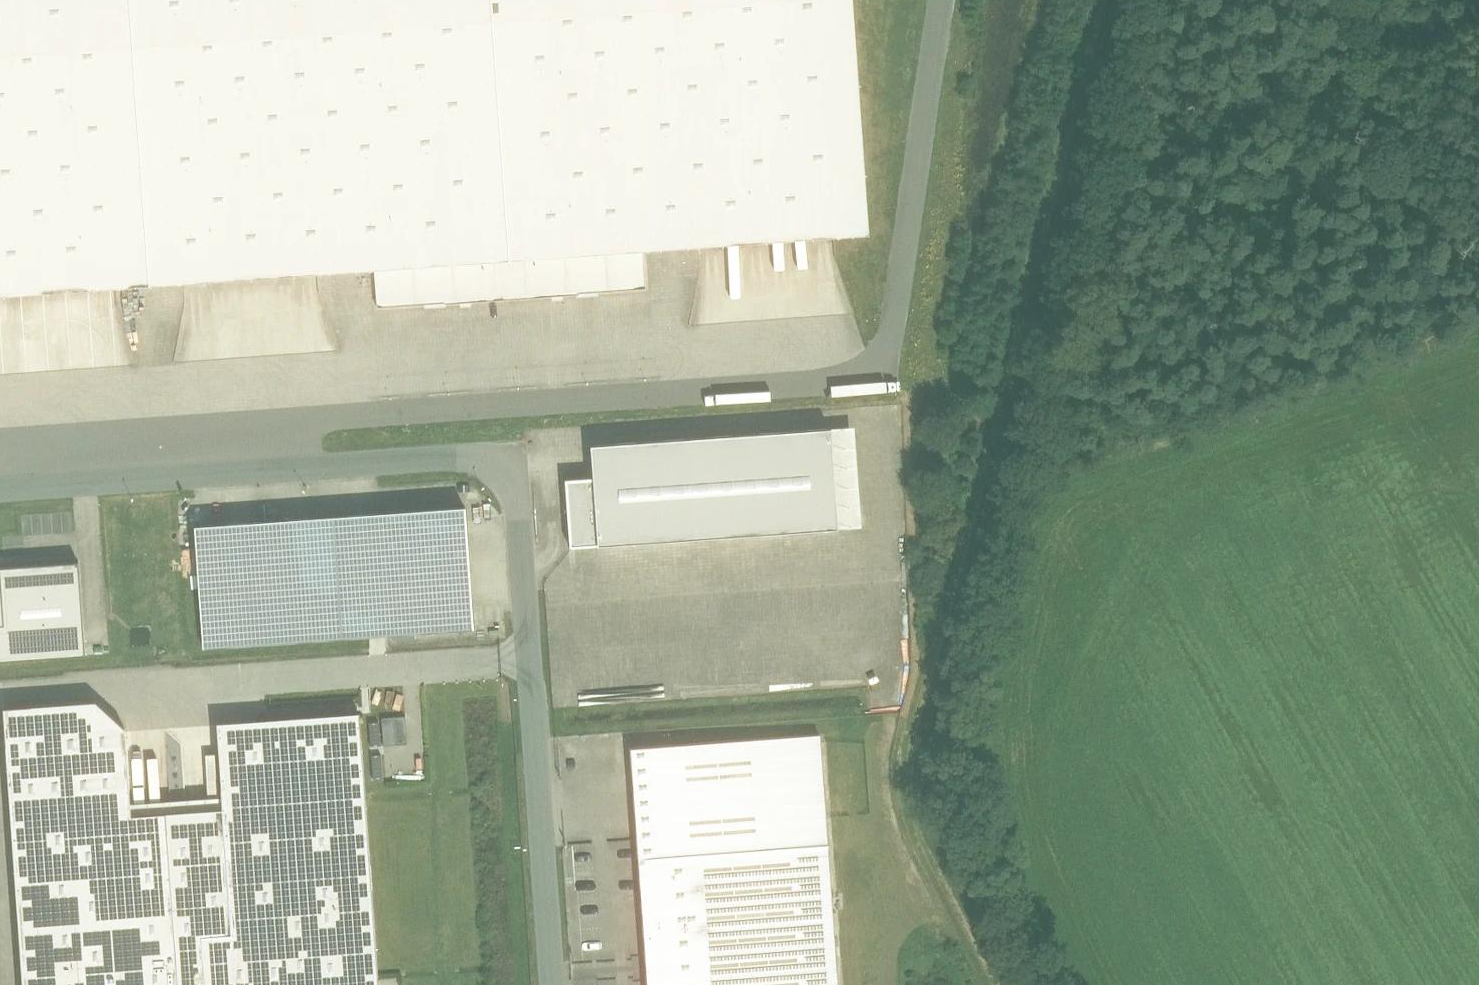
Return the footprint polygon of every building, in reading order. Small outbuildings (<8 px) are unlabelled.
[(375,273),(644,256),(874,240),(859,0),(0,0),(0,297),(375,273)] [(644,256),(375,273),(377,309),(646,291),(644,256)] [(833,430),(593,445),(596,477),(571,479),(575,545),(839,528),(833,430)] [(468,504),(195,524),(204,649),(477,629),(468,504)] [(79,561),(0,566),(0,665),(86,659),(79,561)] [(0,716),(0,744),(16,984),(171,984),(159,807),(124,810),(119,737),(92,710),(0,716)] [(357,713),(219,723),(225,803),(159,807),(171,984),(375,984),(357,713)] [(405,716),(380,717),(381,745),(406,744),(405,716)] [(631,749),(649,984),(837,984),(818,735),(631,749)]
